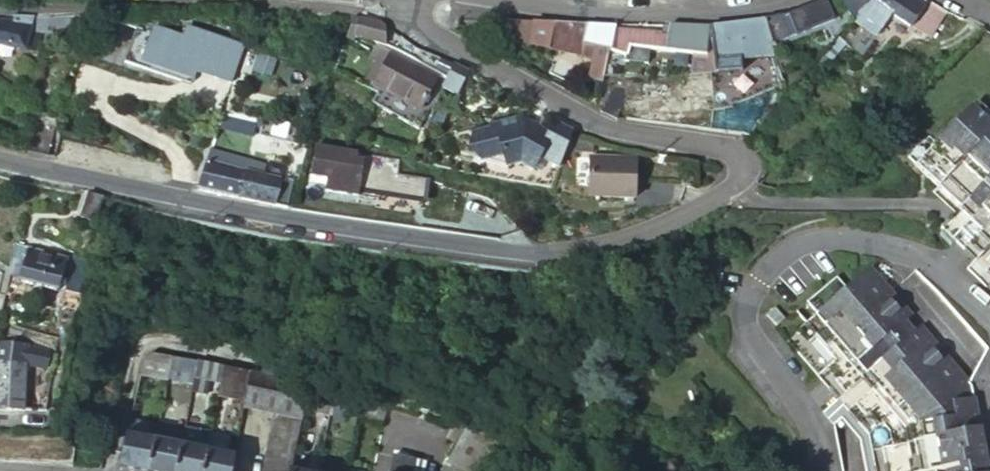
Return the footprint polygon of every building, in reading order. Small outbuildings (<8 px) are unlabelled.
[(766,17),(773,44),(793,36),(834,19),(827,0),(815,4),(799,10),(793,12),(788,14),(766,17)] [(874,0),(841,0),(854,19),(857,16),(867,6),(874,0)] [(867,6),(857,16),(854,19),(878,33),(892,14),(911,26),(913,25),(931,37),(946,14),(948,11),(929,0),(874,0),(867,6)] [(26,49),(35,51),(39,31),(66,37),(68,16),(60,16),(47,16),(38,17),(32,16),(31,16),(13,17),(13,22),(0,22),(0,45),(26,49)] [(358,19),(352,17),(347,41),(358,44),(359,40),(354,39),(356,31),(358,19)] [(720,24),(711,25),(711,29),(713,41),(715,54),(718,70),(744,70),(744,57),(776,56),(773,44),(766,17),(722,24),(720,24)] [(359,40),(372,44),(377,25),(373,22),(358,19),(356,31),(354,39),(359,40)] [(510,21),(502,21),(498,38),(590,58),(587,78),(603,81),(605,74),(609,59),(611,49),(615,28),(616,24),(605,25),(590,24),(573,24),(540,23),(510,21)] [(707,28),(669,24),(663,24),(663,32),(615,28),(611,49),(628,55),(629,50),(631,41),(635,42),(652,43),(654,44),(655,46),(697,52),(694,72),(718,71),(718,70),(715,54),(713,41),(708,41),(707,28)] [(230,82),(242,46),(185,28),(181,38),(150,28),(149,32),(133,27),(122,63),(179,81),(180,76),(190,79),(193,70),(230,82)] [(845,46),(836,36),(825,47),(822,50),(831,59),(845,46)] [(652,43),(635,42),(635,48),(638,52),(648,53),(652,49),(652,43)] [(435,81),(389,56),(377,77),(371,89),(417,115),(435,81)] [(464,67),(449,59),(439,89),(455,94),(458,83),(464,67)] [(617,117),(618,113),(620,99),(604,96),(600,109),(600,111),(617,117)] [(969,273),(979,282),(988,290),(989,288),(989,131),(967,110),(933,148),(925,141),(904,164),(960,213),(941,234),(976,265),(969,273)] [(256,119),(221,111),(218,122),(253,130),(256,119)] [(569,131),(569,129),(552,119),(544,132),(515,115),(491,122),(492,127),(479,131),(486,156),(499,152),(503,165),(517,162),(529,169),(537,155),(560,163),(564,149),(569,131)] [(45,155),(48,155),(55,126),(33,121),(26,150),(30,152),(45,155)] [(492,127),(491,122),(471,128),(480,157),(503,165),(499,152),(486,156),(479,131),(492,127)] [(231,133),(220,129),(216,143),(226,146),(231,133)] [(578,134),(569,131),(564,149),(572,151),(578,134)] [(210,146),(196,189),(277,206),(289,169),(210,146)] [(309,178),(325,180),(328,165),(362,170),(363,161),(357,160),(358,152),(314,146),(309,178)] [(632,155),(586,157),(588,196),(634,194),(632,155)] [(358,195),(362,170),(328,165),(325,180),(324,191),(358,195)] [(107,197),(92,193),(85,219),(101,222),(107,197)] [(69,255),(17,243),(14,256),(10,275),(18,277),(17,281),(59,292),(69,255)] [(88,259),(75,256),(68,290),(80,293),(88,259)] [(872,277),(849,299),(838,288),(799,325),(810,336),(791,354),(844,410),(830,424),(841,435),(855,422),(876,444),(869,452),(874,470),(989,470),(989,434),(981,394),(925,334),(918,341),(909,331),(915,325),(872,277)] [(0,342),(0,410),(10,410),(22,411),(27,346),(0,342)] [(171,354),(151,350),(142,355),(140,365),(168,371),(171,354)] [(262,351),(258,373),(283,379),(293,381),(298,359),(262,351)] [(193,385),(194,375),(198,360),(171,354),(168,371),(183,374),(182,383),(193,385)] [(198,360),(194,375),(193,385),(190,396),(207,398),(211,380),(221,382),(224,366),(214,364),(198,360)] [(168,371),(140,365),(138,375),(166,381),(168,371)] [(218,395),(245,399),(248,379),(250,371),(224,366),(221,382),(218,395)] [(283,379),(258,373),(254,372),(250,371),(248,379),(245,399),(243,405),(273,412),(299,417),(300,408),(305,383),(300,382),(293,381),(283,379)] [(300,408),(327,413),(330,396),(320,393),(321,386),(305,383),(300,408)] [(355,414),(354,419),(383,425),(388,401),(368,397),(358,395),(357,402),(355,414)] [(327,413),(354,419),(355,414),(357,402),(330,396),(327,413)] [(289,468),(292,450),(299,417),(273,412),(261,470),(288,470),(289,468)] [(149,420),(130,416),(126,430),(147,435),(149,420)] [(157,422),(155,436),(169,439),(174,441),(176,427),(177,426),(157,422)] [(454,424),(448,439),(455,442),(446,460),(468,470),(480,470),(501,448),(501,447),(464,430),(454,424)] [(176,427),(174,441),(181,442),(184,427),(177,426),(176,427)] [(184,427),(181,442),(191,444),(200,446),(203,435),(210,436),(211,433),(184,427)] [(147,435),(126,430),(126,434),(118,469),(119,469),(125,470),(127,470),(148,470),(153,443),(155,436),(147,435)] [(208,448),(210,436),(203,435),(200,446),(208,448)] [(155,436),(153,443),(148,470),(175,470),(180,448),(181,442),(174,441),(169,439),(155,436)] [(225,452),(227,439),(210,436),(208,448),(225,452)] [(225,452),(235,454),(238,439),(228,437),(227,439),(225,452)] [(208,448),(200,446),(191,444),(181,442),(180,448),(175,470),(203,470),(208,448)] [(233,463),(235,454),(225,452),(208,448),(203,470),(232,470),(233,463)] [(415,460),(393,456),(390,470),(413,470),(415,460)] [(425,462),(415,460),(413,470),(424,470),(425,462)] [(446,460),(441,470),(468,470),(446,460)]
